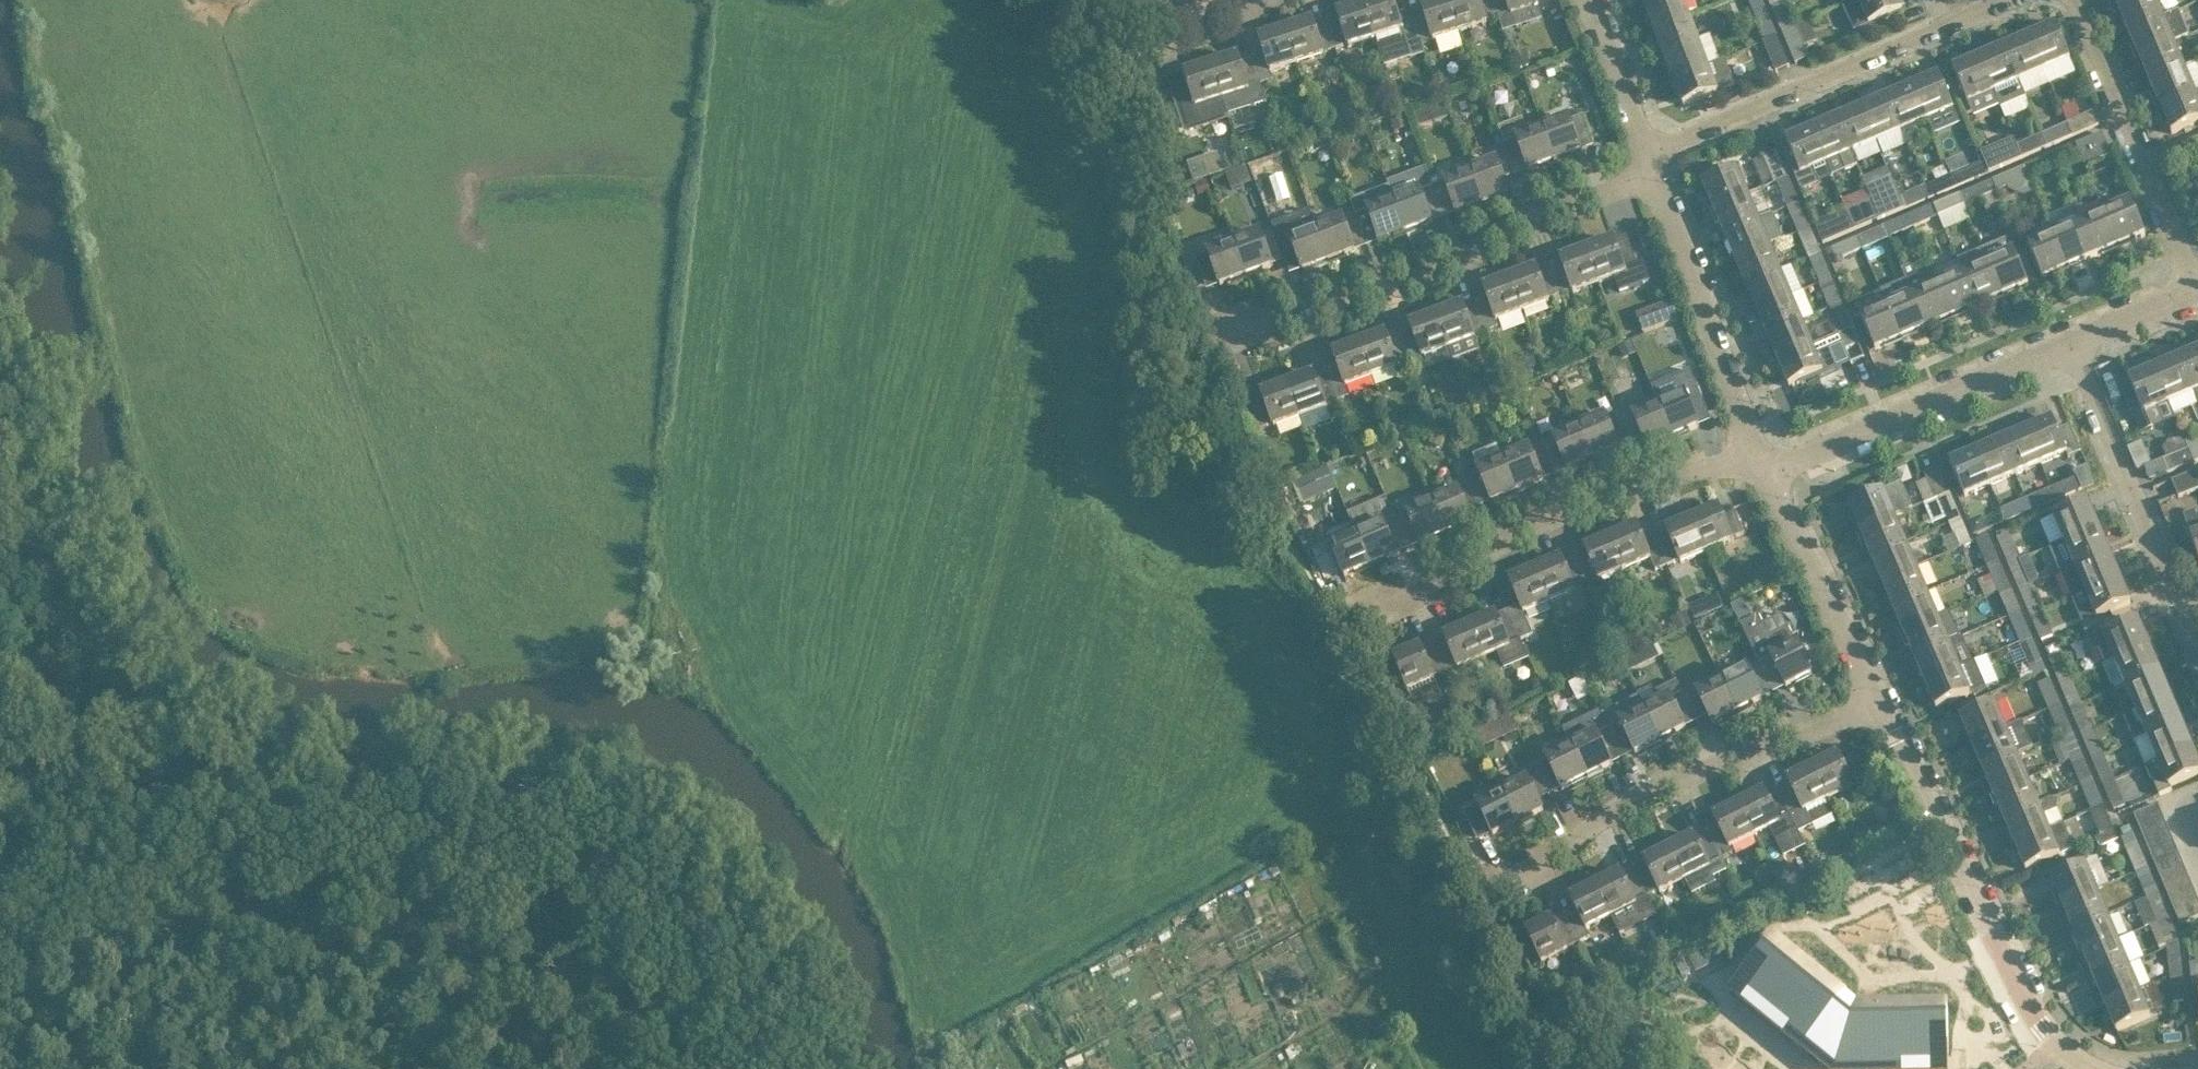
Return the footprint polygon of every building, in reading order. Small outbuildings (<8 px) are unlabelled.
[(1365,4),(1376,40),(1382,58),(1411,57),(1411,58),(1424,54),(1421,44),(1412,18),(1400,21),(1398,16),(1393,0),(1378,0),(1365,4)] [(1461,34),(1450,0),(1443,0),(1422,6),(1425,14),(1412,18),(1421,44),(1434,40),(1435,43),(1461,34)] [(1461,34),(1488,26),(1487,23),(1499,19),(1493,0),(1450,0),(1461,34)] [(1519,14),(1540,7),(1537,0),(1493,0),(1499,19),(1507,16),(1508,18),(1519,14)] [(1689,14),(1684,0),(1649,0),(1645,2),(1655,27),(1689,14)] [(1767,12),(1762,0),(1749,0),(1756,17),(1767,12)] [(1899,0),(1857,0),(1849,3),(1848,3),(1843,5),(1854,31),(1870,25),(1903,11),(1899,0)] [(2115,8),(2118,7),(2135,0),(2112,0),(2115,8)] [(2163,18),(2162,17),(2155,0),(2135,0),(2118,7),(2129,32),(2163,18)] [(1783,3),(1772,7),(1782,32),(1793,27),(1783,3)] [(1350,49),(1376,40),(1365,4),(1338,13),(1340,20),(1328,24),(1336,50),(1349,46),(1350,49)] [(2163,18),(2129,32),(2133,41),(2130,43),(2137,59),(2140,58),(2174,43),(2173,42),(2189,35),(2178,10),(2162,17),(2163,18)] [(1764,44),(1778,38),(1767,12),(1756,17),(1766,41),(1764,43),(1764,44)] [(1664,53),(1699,40),(1689,14),(1655,27),(1664,53)] [(1316,28),(1313,21),(1286,29),(1298,65),(1325,57),(1324,54),(1336,50),(1328,24),(1316,28)] [(2045,70),(2071,59),(2056,25),(2030,36),(2045,70)] [(1793,27),(1782,32),(1796,64),(1810,58),(1797,28),(1796,26),(1793,27)] [(1298,65),(1286,29),(1260,38),(1265,55),(1253,59),(1261,85),(1273,81),(1271,74),(1298,65)] [(2005,47),(2020,81),(2045,70),(2030,36),(2005,47)] [(1776,73),(1790,67),(1778,38),(1764,44),(1776,73)] [(1674,79),(1708,66),(1699,40),(1664,53),(1674,79)] [(2150,83),(2184,68),(2174,43),(2140,58),(2150,83)] [(2001,107),(2026,97),(2020,81),(2005,47),(1994,52),(1992,47),(1979,53),(1981,57),(1980,58),(2000,107),(2001,107)] [(1519,69),(1531,65),(1526,50),(1514,54),(1519,69)] [(1239,56),(1212,65),(1223,100),(1228,115),(1228,116),(1267,103),(1261,85),(1253,59),(1241,63),(1239,57),(1239,56)] [(1980,58),(1954,69),(1961,85),(1965,95),(1968,103),(1969,103),(1994,92),(1980,58)] [(1736,86),(1727,61),(1709,67),(1708,66),(1674,79),(1684,105),(1718,93),(1736,86)] [(1187,80),(1174,85),(1181,105),(1183,110),(1189,129),(1228,116),(1223,100),(1212,65),(1185,73),(1185,74),(1187,80)] [(2184,68),(2150,83),(2155,93),(2151,95),(2157,108),(2161,107),(2161,108),(2195,93),(2184,68)] [(1928,75),(1912,82),(1914,86),(1928,121),(1934,135),(1960,124),(1954,109),(1948,95),(1940,75),(1930,79),(1928,75)] [(1898,93),(1888,97),(1903,131),(1909,145),(1910,147),(1921,142),(1915,126),(1928,121),(1914,86),(1913,86),(1911,82),(1896,89),(1898,93)] [(2161,108),(2168,124),(2172,134),(2192,126),(2197,123),(2197,92),(2195,93),(2161,108)] [(1888,97),(1863,108),(1878,142),(1884,156),(1909,145),(1903,131),(1888,97)] [(1444,105),(1432,109),(1436,122),(1448,118),(1444,105)] [(1858,166),(1853,153),(1878,142),(1863,108),(1838,118),(1858,166)] [(1436,122),(1432,109),(1415,114),(1419,127),(1436,122)] [(2074,137),(2079,135),(2099,126),(2093,112),(2068,123),(2069,126),(2074,137)] [(1404,115),(1390,119),(1395,133),(1408,128),(1404,115)] [(1592,140),(1583,116),(1570,120),(1569,118),(1543,127),(1555,162),(1582,152),(1579,145),(1592,140)] [(1838,118),(1812,129),(1827,164),(1832,176),(1846,170),(1847,171),(1858,166),(1838,118)] [(1523,120),(1499,128),(1502,135),(1506,146),(1514,169),(1526,165),(1528,170),(1529,172),(1555,162),(1543,127),(1528,133),(1523,120)] [(1332,124),(1320,128),(1323,138),(1335,134),(1332,124)] [(2048,148),(2074,137),(2069,126),(2044,137),(2048,148)] [(1803,192),(1820,184),(1813,170),(1827,164),(1812,129),(1786,140),(1795,160),(1801,174),(1796,176),(1803,192)] [(2078,144),(2084,158),(2082,158),(2086,167),(2112,156),(2110,152),(2108,147),(2103,134),(2083,143),(2078,144)] [(2044,137),(2043,135),(2017,146),(2023,159),(2048,148),(2044,137)] [(2197,153),(2197,137),(2178,146),(2183,159),(2197,153)] [(1990,173),(2023,159),(2017,146),(2014,138),(1981,152),(1990,173)] [(1327,139),(1315,143),(1318,152),(1330,148),(1327,139)] [(2084,158),(2078,144),(2052,156),(2056,166),(2081,156),(2082,158),(2084,158)] [(1484,205),(1510,195),(1502,174),(1514,169),(1506,146),(1493,151),(1497,162),(1471,172),(1484,205)] [(1778,182),(1788,177),(1777,151),(1763,157),(1775,183),(1778,182)] [(2031,177),(2056,166),(2052,156),(2026,166),(2031,177)] [(1191,166),(1189,166),(1191,173),(1194,182),(1196,182),(1210,177),(1205,161),(1191,166)] [(1957,187),(1982,176),(1977,164),(1951,175),(1957,187)] [(2037,192),(2031,177),(2026,166),(1993,181),(1998,192),(2009,187),(2010,191),(2024,197),(2037,192)] [(1426,169),(1388,184),(1389,187),(1394,201),(1407,233),(1409,237),(1424,231),(1423,227),(1433,224),(1430,217),(1442,212),(1434,189),(1426,169)] [(1714,209),(1748,195),(1737,169),(1703,183),(1714,209)] [(1457,214),(1484,205),(1471,172),(1446,181),(1447,184),(1434,189),(1442,212),(1454,208),(1457,214)] [(1931,198),(1957,187),(1951,175),(1926,186),(1931,198)] [(1799,203),(1788,177),(1778,182),(1788,207),(1799,203)] [(1900,197),(1893,178),(1868,189),(1880,218),(1881,220),(1906,209),(1901,196),(1900,197)] [(1965,205),(1998,192),(1993,181),(1992,179),(1960,193),(1965,205)] [(1207,181),(1195,185),(1199,197),(1211,193),(1207,181)] [(1906,209),(1931,198),(1926,186),(1901,196),(1906,209)] [(1389,187),(1351,201),(1357,217),(1365,241),(1377,236),(1379,242),(1380,243),(1406,233),(1389,187)] [(1843,199),(1842,200),(1847,211),(1848,210),(1856,229),(1880,218),(1868,189),(1867,189),(1843,199)] [(1939,217),(1965,205),(1960,193),(1934,204),(1939,217)] [(1725,235),(1759,220),(1748,195),(1714,209),(1725,235)] [(2120,246),(2146,235),(2131,201),(2105,212),(2120,246)] [(2094,257),(2120,246),(2105,212),(2100,202),(2075,212),(2094,257)] [(1799,232),(1810,228),(1799,203),(1788,207),(1799,232)] [(1914,227),(1939,217),(1934,204),(1909,215),(1914,227)] [(2073,208),(2048,219),(2050,223),(2055,234),(2069,268),(2094,257),(2075,212),(2073,208)] [(1310,210),(1272,224),(1274,231),(1283,255),(1295,251),(1297,256),(1303,272),(1329,262),(1317,229),(1310,210)] [(1830,216),(1815,223),(1823,243),(1856,229),(1848,210),(1847,211),(1830,218),(1830,216)] [(1889,238),(1914,227),(1909,215),(1884,226),(1889,238)] [(1365,241),(1357,217),(1345,221),(1345,219),(1317,229),(1329,262),(1356,252),(1353,245),(1365,241)] [(1759,220),(1725,235),(1729,245),(1725,246),(1732,262),(1736,260),(1769,246),(1759,220)] [(2043,279),(2069,268),(2055,234),(2050,223),(2036,228),(2034,232),(2038,241),(2029,245),(2043,279)] [(1228,226),(1189,240),(1196,260),(1198,264),(1205,284),(1218,279),(1221,286),(1247,276),(1235,243),(1228,226)] [(1863,249),(1889,238),(1884,226),(1858,237),(1863,249)] [(1810,259),(1821,254),(1810,228),(1799,232),(1810,259)] [(1283,255),(1274,231),(1263,236),(1262,233),(1235,243),(1247,276),(1273,266),(1271,260),(1283,255)] [(1837,260),(1863,249),(1858,237),(1832,248),(1837,260)] [(2003,296),(2029,285),(2009,238),(1983,249),(1983,251),(2003,296)] [(1602,239),(1587,245),(1588,249),(1587,249),(1600,283),(1606,281),(1615,278),(1621,292),(1651,281),(1644,262),(1638,265),(1630,243),(1629,241),(1616,246),(1614,241),(1614,239),(1603,243),(1602,239)] [(1746,285),(1780,271),(1769,246),(1736,260),(1746,285)] [(1563,266),(1552,270),(1561,295),(1573,291),(1573,293),(1600,283),(1587,249),(1571,255),(1561,259),(1561,260),(1563,266)] [(1983,249),(1957,259),(1963,272),(1978,307),(2003,296),(1983,251),(1983,249)] [(1821,283),(1831,279),(1821,254),(1810,259),(1821,283)] [(1924,289),(1915,268),(1909,265),(1902,269),(1912,293),(1927,328),(1952,318),(1938,283),(1924,289)] [(1527,271),(1511,277),(1523,312),(1549,302),(1548,300),(1554,298),(1560,295),(1561,295),(1552,270),(1539,275),(1537,269),(1537,268),(1527,271)] [(1757,311),(1791,296),(1780,271),(1746,285),(1757,311)] [(1952,318),(1978,307),(1963,272),(1938,283),(1952,318)] [(1490,302),(1478,307),(1487,332),(1499,327),(1497,322),(1523,312),(1511,277),(1494,284),(1484,287),(1488,297),(1490,302)] [(1831,309),(1842,305),(1831,279),(1821,283),(1831,309)] [(1902,339),(1927,328),(1912,293),(1887,304),(1902,339)] [(1560,295),(1554,298),(1556,304),(1563,302),(1560,295)] [(1768,336),(1802,321),(1791,296),(1757,311),(1768,336)] [(1673,301),(1661,306),(1667,325),(1680,320),(1673,301)] [(1453,308),(1437,314),(1450,348),(1475,339),(1476,338),(1475,336),(1479,335),(1486,332),(1487,332),(1478,307),(1466,311),(1464,306),(1463,304),(1453,308)] [(1876,350),(1902,339),(1887,304),(1861,315),(1876,350)] [(1842,334),(1853,330),(1842,305),(1831,309),(1842,334)] [(1413,331),(1401,335),(1411,362),(1420,358),(1423,357),(1428,371),(1454,361),(1450,349),(1437,314),(1410,324),(1411,325),(1413,331)] [(1779,361),(1812,347),(1802,321),(1768,336),(1779,361)] [(1853,330),(1839,335),(1843,345),(1845,350),(1859,344),(1853,330)] [(1486,332),(1479,335),(1482,343),(1489,341),(1486,332)] [(1377,337),(1360,343),(1373,378),(1399,368),(1398,365),(1410,360),(1401,335),(1389,340),(1387,334),(1386,333),(1377,337)] [(1812,347),(1779,361),(1790,387),(1808,379),(1809,382),(1839,370),(1830,350),(1843,345),(1839,335),(1812,347)] [(1340,372),(1329,376),(1338,401),(1349,397),(1346,388),(1373,378),(1360,343),(1333,353),(1338,366),(1340,372)] [(1632,343),(1619,349),(1623,360),(1637,354),(1632,343)] [(2180,358),(2195,392),(2197,399),(2197,350),(2180,358)] [(2169,402),(2195,392),(2180,358),(2155,368),(2169,402)] [(2142,434),(2163,424),(2156,408),(2169,402),(2155,368),(2129,379),(2137,398),(2128,401),(2142,434)] [(1653,386),(1652,387),(1659,404),(1674,438),(1699,427),(1697,420),(1709,415),(1699,390),(1691,370),(1689,371),(1690,372),(1654,387),(1653,386)] [(1303,373),(1288,379),(1289,383),(1288,383),(1301,418),(1327,409),(1332,422),(1344,417),(1338,401),(1329,376),(1317,381),(1315,375),(1314,374),(1304,377),(1303,373)] [(1273,429),(1301,418),(1288,383),(1262,393),(1264,400),(1251,405),(1261,431),(1272,426),(1273,429)] [(1498,398),(1484,404),(1490,416),(1503,410),(1498,398)] [(1674,438),(1659,404),(1633,415),(1630,409),(1619,414),(1629,437),(1640,432),(1648,449),(1674,438)] [(1606,416),(1580,427),(1594,460),(1620,449),(1619,448),(1617,442),(1629,437),(1619,414),(1607,419),(1606,416)] [(2058,431),(2053,419),(2027,430),(2041,464),(2068,453),(2070,458),(2081,453),(2070,426),(2058,431)] [(1568,471),(1594,460),(1580,427),(1554,437),(1555,441),(1543,446),(1553,469),(1565,464),(1568,471)] [(2016,475),(2041,464),(2027,430),(2002,441),(2016,475)] [(1434,431),(1429,444),(1443,450),(1448,436),(1434,431)] [(2187,441),(2195,462),(2195,463),(2197,462),(2197,437),(2187,441)] [(2166,458),(2162,459),(2168,473),(2195,462),(2187,441),(2186,439),(2170,440),(2163,449),(2166,458)] [(1991,485),(2016,475),(2002,441),(1977,451),(1991,485)] [(1530,449),(1504,459),(1518,492),(1544,481),(1541,474),(1553,469),(1543,446),(1531,451),(1530,449)] [(1965,496),(1991,485),(1977,451),(1950,462),(1965,496)] [(1518,492),(1504,459),(1478,470),(1479,473),(1475,475),(1470,462),(1463,465),(1468,478),(1467,478),(1477,501),(1489,496),(1492,503),(1518,492)] [(1938,497),(1949,492),(1938,467),(1924,473),(1935,498),(1938,497)] [(1328,468),(1308,476),(1317,498),(1337,490),(1328,468)] [(2197,490),(2197,471),(2172,481),(2179,497),(2197,490)] [(1447,534),(1473,523),(1465,506),(1477,501),(1467,478),(1455,483),(1458,491),(1433,502),(1447,534)] [(2056,500),(2082,489),(2077,478),(2052,488),(2056,500)] [(1849,505),(1861,531),(1894,517),(1913,509),(1902,483),(1849,505)] [(2031,510),(2056,500),(2052,488),(2026,499),(2031,510)] [(1949,523),(1960,517),(1949,492),(1938,497),(1949,523)] [(2005,521),(2031,510),(2026,499),(2001,510),(2005,521)] [(1381,500),(1349,514),(1351,519),(1371,566),(1397,555),(1396,554),(1394,549),(1406,544),(1396,520),(1390,523),(1381,500)] [(2065,541),(2099,527),(2088,501),(2054,515),(2065,541)] [(1421,545),(1447,534),(1433,502),(1407,512),(1408,515),(1396,520),(1406,544),(1418,539),(1421,545)] [(1722,514),(1719,508),(1693,519),(1707,552),(1733,541),(1732,539),(1745,533),(1734,509),(1722,514)] [(2184,514),(2197,557),(2197,517),(2196,511),(2184,514)] [(1871,556),(1905,542),(1894,517),(1861,531),(1871,556)] [(1960,517),(1949,523),(1952,530),(1956,540),(1960,549),(1972,544),(1960,517)] [(1974,536),(1985,531),(1979,517),(1968,522),(1974,536)] [(1328,539),(1312,546),(1325,578),(1330,576),(1342,571),(1345,576),(1345,578),(1371,566),(1351,519),(1325,530),(1328,539)] [(1681,563),(1707,552),(1693,519),(1667,530),(1670,536),(1658,541),(1668,566),(1680,561),(1681,563)] [(1646,546),(1637,526),(1611,537),(1625,570),(1652,559),(1657,571),(1668,566),(1658,541),(1646,546)] [(2110,552),(2099,527),(2065,541),(2050,547),(2061,573),(2110,552)] [(2008,565),(2021,560),(2009,533),(1997,538),(2008,565)] [(1987,566),(1999,560),(1988,536),(1976,541),(1987,566)] [(1601,581),(1625,570),(1611,537),(1585,548),(1588,554),(1576,560),(1587,584),(1600,579),(1601,581)] [(1882,582),(1916,567),(1905,542),(1871,556),(1882,582)] [(2076,566),(2061,573),(2067,587),(2082,580),(2086,592),(2120,577),(2110,552),(2076,566)] [(1564,565),(1561,558),(1535,569),(1550,603),(1578,591),(1577,588),(1587,584),(1576,560),(1564,565)] [(1998,592),(2011,587),(1999,560),(1987,566),(1998,592)] [(2019,590),(2031,585),(2021,560),(2008,565),(2019,590)] [(1916,567),(1882,582),(1893,607),(1927,593),(1916,567)] [(1535,569),(1510,580),(1520,605),(1523,611),(1511,616),(1521,640),(1533,635),(1524,613),(1550,603),(1535,569)] [(2097,618),(2131,603),(2120,577),(2086,592),(2097,618)] [(2030,616),(2042,610),(2031,585),(2019,590),(2030,616)] [(2009,618),(2022,613),(2011,587),(1998,592),(2009,618)] [(1904,632),(1937,618),(1927,593),(1893,607),(1904,632)] [(1701,602),(1689,607),(1695,620),(1706,616),(1701,602)] [(2041,641),(2053,636),(2042,610),(2030,616),(2041,641)] [(1686,613),(1671,620),(1677,632),(1692,625),(1686,613)] [(2022,613),(2009,618),(2012,625),(2021,643),(2033,638),(2022,613)] [(1483,615),(1468,621),(1470,625),(1484,659),(1499,653),(1505,667),(1528,657),(1521,640),(1511,616),(1499,621),(1497,615),(1496,614),(1485,619),(1483,615)] [(1937,618),(1904,632),(1915,657),(1948,643),(1958,639),(1948,614),(1937,618)] [(1759,616),(1740,625),(1760,664),(1772,687),(1783,682),(1786,687),(1787,688),(1812,675),(1807,665),(1813,662),(1805,645),(1799,648),(1796,643),(1789,628),(1770,638),(1763,625),(1759,616)] [(2103,631),(2087,638),(2093,652),(2100,649),(2106,664),(2149,646),(2138,620),(2118,628),(2115,620),(2101,626),(2103,631)] [(1458,669),(1484,658),(1470,625),(1444,636),(1447,643),(1435,648),(1445,672),(1457,667),(1458,669)] [(1643,635),(1640,643),(1643,649),(1655,643),(1650,632),(1643,635)] [(2033,638),(2021,643),(2031,666),(2034,676),(2046,671),(2043,663),(2033,638)] [(1926,683),(1959,669),(1948,643),(1915,657),(1926,683)] [(1423,653),(1420,646),(1394,657),(1408,690),(1434,679),(1433,677),(1445,672),(1435,648),(1423,653)] [(2113,691),(2126,685),(2160,671),(2149,646),(2106,664),(2103,665),(2113,691)] [(1826,651),(1813,657),(1820,671),(1833,665),(1826,651)] [(2060,682),(2071,678),(2061,653),(2050,658),(2060,682)] [(1959,669),(1926,683),(1937,709),(1970,695),(1986,688),(1975,661),(1973,662),(1959,669)] [(1772,687),(1760,664),(1748,669),(1747,667),(1722,680),(1738,712),(1763,700),(1760,693),(1772,687)] [(2137,711),(2171,696),(2160,671),(2126,685),(2137,711)] [(2071,708),(2082,703),(2071,678),(2060,682),(2071,708)] [(2050,710),(2060,705),(2050,679),(2039,684),(2050,710)] [(1738,712),(1722,680),(1697,692),(1695,687),(1683,693),(1694,716),(1706,711),(1713,725),(1738,712)] [(1652,689),(1638,696),(1639,697),(1645,709),(1661,741),(1686,729),(1685,727),(1683,722),(1694,716),(1683,693),(1677,681),(1654,693),(1652,689)] [(2135,741),(2148,736),(2182,721),(2178,712),(2181,710),(2175,696),(2171,697),(2171,696),(2137,711),(2124,716),(2135,741)] [(1639,697),(1602,715),(1609,729),(1621,753),(1632,747),(1635,752),(1636,754),(1661,741),(1645,709),(1639,697)] [(1972,744),(2006,729),(1995,703),(1961,718),(1972,744)] [(2082,734),(2093,729),(2082,703),(2071,708),(2082,734)] [(2060,735),(2071,730),(2060,705),(2050,710),(2060,735)] [(1459,729),(1470,723),(1462,707),(1451,713),(1459,729)] [(1600,711),(1563,730),(1571,745),(1587,778),(1613,765),(1612,764),(1609,759),(1621,753),(1609,729),(1602,715),(1600,711)] [(2148,736),(2135,741),(2145,767),(2159,761),(2193,747),(2182,721),(2148,736)] [(2006,729),(1972,744),(1983,769),(2017,754),(2033,748),(2022,722),(2006,729)] [(2093,759),(2104,755),(2093,729),(2082,734),(2093,759)] [(2071,760),(2082,756),(2071,730),(2060,735),(2071,760)] [(1562,790),(1587,778),(1571,745),(1546,758),(1547,760),(1535,766),(1547,789),(1559,784),(1562,790)] [(2153,780),(2160,796),(2172,791),(2171,787),(2197,775),(2197,760),(2193,747),(2159,761),(2164,775),(2153,780)] [(1841,761),(1838,754),(1812,767),(1829,799),(1854,787),(1853,785),(1865,779),(1853,755),(1841,761)] [(1994,794),(2028,780),(2017,754),(1983,769),(1994,794)] [(2104,785),(2115,780),(2104,755),(2093,759),(2104,785)] [(2082,786),(2093,781),(2082,756),(2071,760),(2082,786)] [(1519,824),(1544,812),(1536,795),(1547,789),(1535,766),(1524,771),(1527,779),(1502,791),(1519,824)] [(1789,783),(1778,789),(1791,816),(1798,831),(1834,814),(1827,800),(1829,799),(1812,767),(1787,779),(1788,781),(1789,783)] [(2004,819),(2038,805),(2028,780),(1994,794),(2004,819)] [(2115,810),(2126,806),(2115,780),(2104,785),(2115,810)] [(2093,811),(2104,806),(2093,781),(2082,786),(2093,811)] [(1764,791),(1739,804),(1755,836),(1773,827),(1787,854),(1805,845),(1791,816),(1778,789),(1766,795),(1765,792),(1764,791)] [(1493,837),(1519,824),(1502,791),(1477,804),(1478,806),(1466,812),(1478,836),(1490,830),(1493,837)] [(2015,845),(2049,830),(2044,817),(2058,810),(2053,799),(2038,805),(2004,819),(2015,845)] [(1721,860),(1733,854),(1730,849),(1755,836),(1739,804),(1714,816),(1721,831),(1709,836),(1721,860)] [(2140,827),(2164,817),(2158,805),(2134,815),(2140,827)] [(2104,806),(2093,811),(2103,835),(2096,839),(2100,848),(2119,840),(2104,806)] [(2145,839),(2169,829),(2164,817),(2140,827),(2145,839)] [(2026,871),(2060,856),(2076,850),(2065,824),(2049,830),(2015,845),(2026,871)] [(2124,837),(2133,833),(2130,826),(2121,830),(2124,837)] [(2150,852),(2174,841),(2169,829),(2145,839),(2150,852)] [(1694,835),(1669,848),(1685,881),(1693,895),(1717,883),(1714,878),(1727,872),(1721,860),(1709,836),(1698,842),(1695,837),(1694,835)] [(2155,864),(2179,853),(2174,841),(2150,852),(2155,864)] [(2136,873),(2147,868),(2136,843),(2126,847),(2136,873)] [(1660,893),(1685,881),(1669,848),(1644,860),(1647,867),(1636,873),(1648,897),(1659,891),(1660,893)] [(2160,876),(2184,866),(2179,853),(2155,864),(2160,876)] [(2085,864),(2051,879),(2063,905),(2097,890),(2109,885),(2098,859),(2085,864)] [(2165,888),(2189,878),(2184,866),(2160,876),(2165,888)] [(2147,897),(2158,893),(2147,868),(2136,873),(2147,897)] [(1621,872),(1596,885),(1612,917),(1621,935),(1657,916),(1648,897),(1636,873),(1624,879),(1622,874),(1621,872)] [(2170,900),(2195,890),(2189,878),(2165,888),(2170,900)] [(1773,879),(1759,886),(1765,898),(1779,891),(1773,879)] [(1579,943),(1591,937),(1587,930),(1612,917),(1596,885),(1570,897),(1579,914),(1567,919),(1579,943)] [(2073,930),(2107,916),(2097,890),(2063,905),(2073,930)] [(2197,917),(2197,898),(2195,890),(2170,900),(2181,925),(2197,917)] [(2158,923),(2169,918),(2158,893),(2147,897),(2158,923)] [(2084,955),(2118,941),(2107,916),(2073,930),(2084,955)] [(1555,925),(1552,918),(1526,931),(1542,964),(1568,951),(1567,949),(1579,943),(1567,919),(1555,925)] [(2167,947),(2179,945),(2179,942),(2169,918),(2158,923),(2167,945),(2167,947)] [(1750,994),(1799,1034),(1796,1037),(1814,1051),(1836,1068),(1901,1068),(1901,1065),(1932,1065),(1932,1034),(1947,1033),(1949,1033),(1948,1004),(1860,1005),(1857,1013),(1847,1005),(1852,999),(1847,996),(1848,995),(1775,937),(1757,960),(1758,961),(1770,970),(1750,994)] [(2095,981),(2129,966),(2118,941),(2084,955),(2095,981)] [(2170,973),(2182,973),(2179,945),(2167,947),(2170,973)] [(1690,972),(1682,957),(1674,961),(1682,976),(1690,972)] [(2106,1006),(2140,991),(2129,966),(2095,981),(2106,1006)] [(2174,1003),(2185,1001),(2182,973),(2170,973),(2174,1003)] [(2117,1032),(2151,1017),(2140,991),(2106,1006),(2117,1032)]
